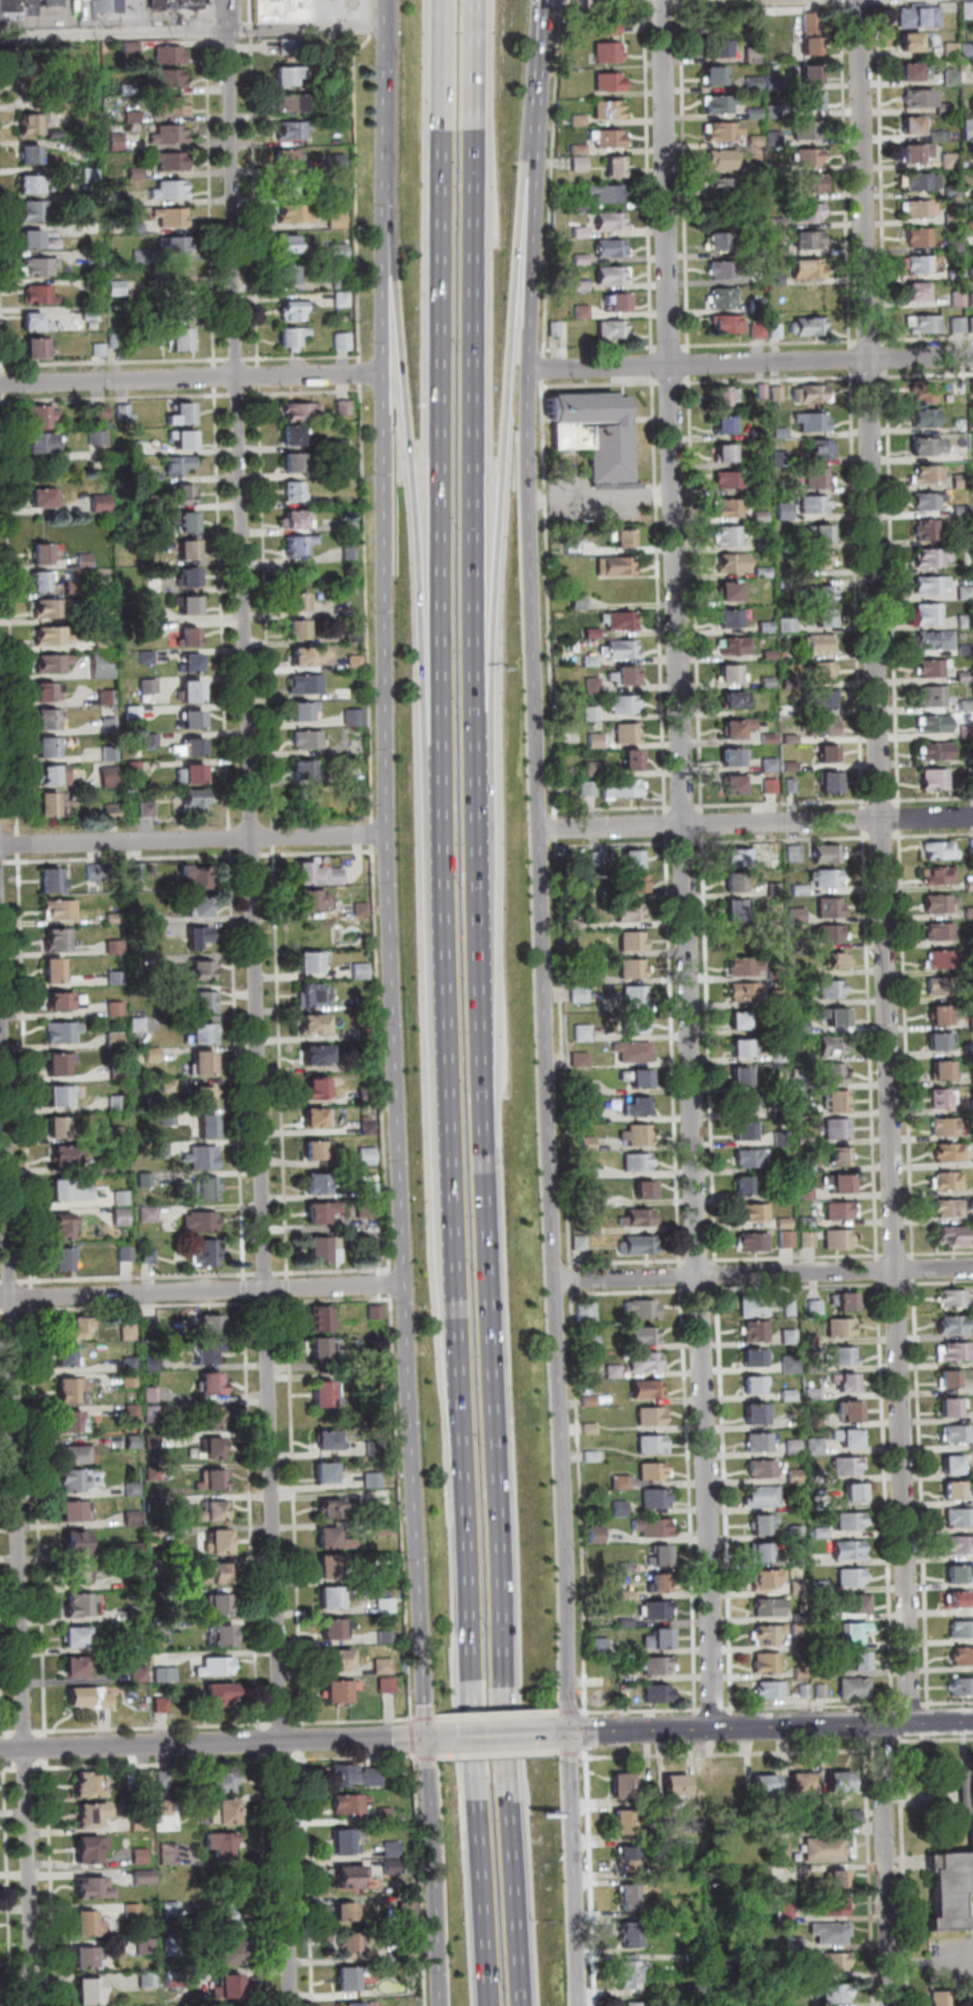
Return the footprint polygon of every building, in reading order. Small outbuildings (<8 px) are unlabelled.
[(19,19),(0,19),(0,0),(19,0),(19,12),(19,19)] [(19,12),(19,0),(33,0),(33,11),(19,12)] [(89,13),(88,0),(118,0),(119,12),(89,13)] [(144,9),(144,0),(172,0),(172,4),(172,8),(144,9)] [(252,23),(251,0),(279,0),(280,22),(252,23)] [(280,22),(279,0),(306,0),(307,21),(280,22)] [(961,1),(972,1),(972,18),(961,19),(961,1)] [(899,7),(908,7),(908,3),(917,2),(917,6),(938,6),(939,26),(898,27),(898,13),(899,13),(899,7)] [(802,54),(819,54),(819,11),(802,11),(802,54)] [(603,23),(603,34),(618,33),(617,22),(603,23)] [(920,49),(900,49),(900,32),(920,31),(920,49)] [(298,53),(279,54),(278,39),(298,39),(298,53)] [(138,51),(121,51),(121,40),(138,40),(138,51)] [(732,40),(706,40),(706,57),(732,57),(732,40)] [(593,62),(620,62),(620,41),(593,41),(593,62)] [(957,42),(958,57),(944,57),(943,42),(957,42)] [(959,43),(972,43),(972,55),(959,56),(959,43)] [(181,62),(154,62),(153,46),(178,46),(178,50),(181,50),(181,62)] [(901,62),(929,62),(929,79),(921,79),(921,80),(902,80),(901,62)] [(797,81),(814,81),(814,64),(797,64),(797,81)] [(34,81),(13,82),(12,75),(17,75),(16,65),(33,65),(34,81)] [(701,84),(723,84),(723,65),(701,65),(701,84)] [(304,66),(304,77),(297,77),(297,83),(276,83),(276,66),(304,66)] [(158,87),(158,68),(180,68),(180,86),(158,87)] [(72,85),(61,85),(61,69),(71,69),(72,85)] [(945,85),(945,72),(958,72),(959,85),(945,85)] [(622,73),(593,73),(593,90),(622,90),(622,73)] [(764,77),(764,88),(779,87),(779,76),(764,77)] [(746,78),(746,89),(761,88),(761,77),(746,78)] [(132,93),(120,93),(120,84),(132,84),(132,93)] [(933,106),(905,107),(905,90),(933,89),(933,106)] [(820,110),(820,91),(801,91),(801,110),(820,110)] [(50,108),(34,109),(34,94),(49,94),(50,108)] [(317,94),(317,105),(305,105),(306,111),(277,112),(277,95),(317,94)] [(698,94),(698,111),(732,111),(732,94),(698,94)] [(178,96),(178,114),(145,114),(145,96),(178,96)] [(593,99),(593,117),(620,117),(620,99),(593,99)] [(950,112),(937,112),(937,103),(950,102),(950,112)] [(331,103),(345,103),(345,117),(332,117),(331,103)] [(746,108),(747,119),(762,118),(761,107),(746,108)] [(135,109),(135,123),(118,123),(118,109),(135,109)] [(17,113),(36,112),(37,132),(17,133),(17,113)] [(569,115),(569,126),(584,126),(584,115),(569,115)] [(903,115),(922,115),(922,119),(927,119),(927,124),(922,124),(922,132),(903,133),(903,115)] [(964,117),(972,117),(972,138),(965,139),(964,117)] [(793,137),(815,137),(815,120),(793,120),(793,137)] [(312,121),(312,128),(305,129),(306,138),(277,139),(277,132),(280,132),(280,122),(312,121)] [(704,140),(736,140),(736,123),(704,123),(704,140)] [(150,124),(183,124),(183,143),(150,143),(150,124)] [(622,128),(586,129),(586,146),(623,146),(622,128)] [(931,140),(931,131),(944,131),(944,140),(931,140)] [(118,132),(119,148),(99,149),(98,132),(118,132)] [(746,136),(746,147),(761,146),(761,135),(746,136)] [(39,143),(39,162),(18,162),(18,143),(39,143)] [(934,157),(923,157),(923,162),(904,162),(904,144),(933,143),(934,157)] [(792,147),(792,164),(824,164),(824,147),(792,147)] [(295,149),(296,166),(277,167),(276,149),(295,149)] [(735,151),(706,151),(706,170),(735,170),(735,151)] [(182,152),(182,173),(152,173),(152,152),(182,152)] [(957,167),(943,167),(943,153),(957,153),(957,167)] [(347,155),(347,170),(328,170),(327,155),(347,155)] [(624,156),(606,156),(606,177),(624,177),(624,156)] [(139,162),(139,176),(121,176),(121,162),(139,162)] [(748,163),(749,174),(764,173),(763,162),(748,163)] [(82,167),(97,166),(98,182),(83,182),(82,167)] [(14,173),(42,172),(42,191),(14,192),(14,173)] [(908,190),(908,187),(906,187),(906,185),(901,185),(900,174),(931,173),(931,175),(939,175),(940,188),(931,188),(932,190),(908,190)] [(826,174),(795,174),(795,193),(826,193),(826,174)] [(301,176),(302,186),(296,186),(297,195),(278,195),(277,177),(301,176)] [(705,176),(705,194),(736,195),(736,177),(705,176)] [(153,179),(183,179),(183,197),(154,198),(153,179)] [(121,185),(120,196),(104,194),(105,184),(121,185)] [(595,203),(624,203),(624,185),(586,185),(586,195),(595,195),(595,203)] [(948,196),(948,186),(960,186),(961,196),(948,196)] [(749,190),(749,201),(764,200),(763,189),(749,190)] [(345,190),(345,199),(330,199),(330,190),(345,190)] [(18,199),(47,199),(47,219),(18,220),(18,199)] [(573,201),(573,212),(588,211),(588,200),(573,201)] [(932,217),(909,217),(909,214),(906,214),(906,211),(901,211),(901,203),(906,202),(906,201),(931,200),(931,204),(936,204),(937,215),(932,215),(932,217)] [(824,203),(798,203),(798,221),(824,221),(824,203)] [(307,206),(307,213),(315,213),(316,221),(278,222),(277,207),(307,206)] [(183,207),(183,222),(152,222),(152,207),(183,207)] [(343,227),(343,211),(326,211),(326,227),(343,227)] [(592,211),(592,228),(622,228),(621,211),(592,211)] [(961,222),(946,223),(946,214),(961,213),(961,222)] [(125,218),(139,218),(140,231),(126,232),(125,218)] [(574,226),(574,237),(589,237),(589,226),(574,226)] [(907,241),(907,229),(933,228),(933,245),(911,246),(911,241),(907,241)] [(51,230),(51,247),(18,247),(18,230),(51,230)] [(728,250),(728,231),(702,231),(702,250),(728,250)] [(796,232),(796,249),(825,249),(825,232),(796,232)] [(159,236),(185,236),(184,253),(159,252),(159,236)] [(304,236),(304,252),(280,253),(279,237),(304,236)] [(963,250),(949,250),(949,237),(962,237),(963,250)] [(594,239),(595,257),(625,256),(625,239),(594,239)] [(349,244),(349,257),(332,258),(332,245),(349,244)] [(771,245),(771,256),(786,256),(786,245),(771,245)] [(84,248),(99,248),(99,261),(84,261),(84,248)] [(148,263),(133,263),(133,249),(148,249),(148,263)] [(574,254),(574,265),(589,264),(589,254),(574,254)] [(903,269),(903,258),(908,258),(908,256),(933,256),(933,257),(941,257),(941,271),(934,271),(934,273),(910,274),(910,269),(903,269)] [(18,259),(48,259),(48,275),(18,275),(18,259)] [(792,277),(823,277),(823,259),(792,259),(792,277)] [(737,261),(710,261),(710,279),(737,279),(737,261)] [(308,264),(308,273),(300,273),(300,282),(281,283),(281,265),(308,264)] [(185,265),(185,285),(159,286),(158,266),(185,265)] [(629,266),(597,266),(597,283),(629,283),(629,266)] [(950,269),(963,268),(963,278),(950,279),(950,269)] [(769,273),(769,284),(784,283),(784,272),(769,273)] [(100,287),(86,287),(86,276),(100,276),(100,287)] [(350,278),(351,288),(336,288),(336,278),(350,278)] [(574,278),(574,292),(589,292),(589,278),(574,278)] [(125,281),(125,294),(106,295),(106,281),(125,281)] [(928,299),(909,299),(909,282),(927,281),(928,299)] [(51,285),(51,303),(20,303),(20,285),(51,285)] [(739,310),(739,290),(712,290),(712,310),(739,310)] [(351,291),(351,306),(337,306),(337,292),(351,291)] [(966,305),(953,306),(952,292),(966,292),(966,305)] [(629,311),(629,293),(606,293),(606,311),(629,311)] [(168,296),(187,296),(187,317),(169,318),(168,296)] [(314,301),(314,311),(306,311),(306,319),(285,320),(284,302),(314,301)] [(752,302),(752,313),(767,313),(766,302),(752,302)] [(80,305),(97,303),(98,317),(81,318),(80,305)] [(576,305),(576,319),(591,318),(591,304),(576,305)] [(38,311),(38,330),(17,330),(17,311),(38,311)] [(136,325),(136,311),(147,311),(147,325),(136,325)] [(742,332),(742,315),(712,315),(712,332),(742,332)] [(907,316),(941,315),(942,332),(907,333),(907,316)] [(825,317),(790,317),(790,335),(825,335),(825,317)] [(953,332),(953,318),(966,317),(966,332),(953,332)] [(598,338),(628,338),(628,320),(598,320),(598,338)] [(561,321),(551,322),(552,337),(563,336),(561,321)] [(782,325),(771,325),(772,340),(783,340),(782,325)] [(187,327),(187,350),(161,350),(161,327),(187,327)] [(312,328),(312,337),(301,337),(302,346),(300,346),(300,352),(292,352),(292,347),(284,347),(284,329),(312,328)] [(336,333),(352,333),(353,349),(337,350),(336,333)] [(20,337),(45,338),(45,356),(19,355),(20,337)] [(88,341),(103,341),(103,355),(88,355),(88,341)] [(938,402),(914,403),(914,393),(911,394),(911,389),(914,389),(914,381),(924,381),(924,384),(937,384),(938,402)] [(759,398),(759,384),(767,384),(768,398),(759,398)] [(802,385),(829,384),(829,390),(832,390),(832,401),(797,402),(797,397),(795,397),(794,388),(802,388),(802,385)] [(733,405),(714,405),(714,387),(733,386),(733,388),(739,388),(739,401),(733,401),(733,405)] [(773,386),(783,386),(783,400),(773,400),(773,386)] [(633,414),(626,414),(626,396),(614,396),(614,392),(553,394),(553,397),(548,397),(549,419),(553,419),(553,423),(555,423),(555,448),(591,448),(592,482),(610,481),(617,481),(634,481),(633,414)] [(348,399),(349,413),(333,413),(333,399),(348,399)] [(317,402),(317,417),(281,416),(282,401),(317,402)] [(190,402),(190,423),(168,423),(168,402),(190,402)] [(91,420),(109,420),(109,403),(91,403),(91,420)] [(113,403),(135,403),(135,415),(113,415),(113,403)] [(52,405),(52,426),(22,426),(22,405),(52,405)] [(913,408),(940,408),(940,426),(913,427),(913,408)] [(830,418),(830,430),(803,431),(803,421),(797,421),(797,414),(827,413),(828,418),(830,418)] [(735,433),(719,433),(718,416),(735,416),(735,433)] [(305,424),(306,440),(280,441),(280,425),(305,424)] [(86,429),(105,428),(106,442),(86,443),(86,429)] [(766,428),(766,438),(753,439),(753,429),(766,428)] [(788,437),(776,437),(775,428),(788,428),(788,437)] [(171,430),(192,430),(192,448),(170,447),(171,430)] [(23,432),(53,432),(53,449),(23,450),(23,432)] [(344,437),(344,447),(327,448),(326,438),(344,437)] [(914,438),(934,437),(934,438),(944,438),(944,452),(934,453),(934,455),(914,455),(914,438)] [(122,440),(141,439),(141,453),(122,454),(122,440)] [(809,446),(809,439),(832,439),(832,459),(814,459),(814,446),(809,446)] [(718,444),(736,444),(736,460),(719,461),(718,444)] [(774,464),(774,451),(789,451),(789,464),(774,464)] [(300,453),(301,470),(279,471),(278,453),(300,453)] [(190,457),(190,471),(161,471),(161,457),(190,457)] [(345,463),(346,473),(327,474),(327,464),(345,463)] [(917,466),(944,465),(945,482),(915,483),(915,475),(918,474),(917,466)] [(832,467),(832,489),(809,489),(808,468),(832,467)] [(746,471),(746,487),(721,488),(721,483),(717,483),(717,472),(746,471)] [(955,474),(955,489),(971,489),(971,474),(955,474)] [(299,480),(300,500),(280,501),(280,481),(299,480)] [(796,489),(780,489),(779,481),(795,480),(796,489)] [(594,484),(610,483),(610,481),(617,481),(617,483),(644,482),(644,488),(594,489),(594,484)] [(770,494),(757,494),(757,485),(770,484),(770,494)] [(170,485),(192,485),(192,505),(170,505),(170,485)] [(26,486),(53,486),(53,505),(26,505),(26,486)] [(915,507),(915,493),(942,492),(942,493),(948,493),(948,502),(942,502),(942,510),(918,511),(918,507),(915,507)] [(89,495),(108,495),(108,510),(89,510),(89,495)] [(327,496),(327,503),(310,502),(311,495),(327,496)] [(803,514),(803,497),(829,496),(830,513),(803,514)] [(715,508),(715,500),(744,499),(744,516),(718,517),(718,508),(715,508)] [(780,520),(779,503),(795,503),(795,519),(780,520)] [(956,506),(971,505),(972,515),(956,516),(956,506)] [(301,509),(302,527),(280,527),(280,510),(301,509)] [(192,511),(192,533),(175,533),(176,511),(192,511)] [(757,522),(757,512),(770,512),(770,522),(757,522)] [(919,520),(937,519),(937,524),(944,523),(944,533),(937,533),(938,540),(920,540),(919,535),(916,535),(916,526),(919,526),(919,520)] [(353,521),(353,530),(336,529),(336,520),(353,521)] [(817,543),(816,534),(809,534),(809,527),(816,527),(816,525),(833,525),(834,543),(817,543)] [(719,546),(719,527),(744,526),(744,545),(719,546)] [(635,530),(635,546),(618,547),(617,540),(612,540),(612,530),(635,530)] [(759,533),(773,533),(773,548),(759,549),(759,533)] [(302,536),(302,558),(280,558),(279,537),(302,536)] [(175,540),(194,540),(194,560),(175,560),(175,540)] [(27,542),(54,542),(54,559),(27,559),(27,542)] [(354,543),(355,559),(340,560),(339,544),(354,543)] [(566,544),(580,543),(581,554),(567,555),(566,544)] [(920,549),(946,548),(946,550),(953,549),(953,560),(947,560),(947,567),(917,567),(917,558),(921,558),(920,549)] [(75,552),(91,552),(91,565),(75,565),(75,552)] [(835,565),(832,565),(832,569),(807,569),(807,553),(835,552),(835,565)] [(750,571),(720,572),(720,565),(723,565),(723,554),(750,554),(750,571)] [(599,558),(634,557),(634,566),(637,566),(637,574),(600,575),(599,558)] [(196,566),(197,586),(176,587),(175,567),(196,566)] [(773,578),(759,578),(759,568),(773,568),(773,578)] [(25,569),(52,569),(52,589),(25,589),(25,569)] [(918,577),(952,576),(952,588),(947,588),(947,594),(919,595),(918,577)] [(158,578),(158,590),(144,591),(143,578),(158,578)] [(723,582),(741,581),(742,600),(723,600),(723,582)] [(836,601),(807,602),(807,597),(804,597),(804,589),(807,589),(807,587),(809,587),(809,586),(835,586),(836,601)] [(961,586),(972,586),(972,599),(961,599),(961,586)] [(302,593),(303,611),(283,612),(282,594),(302,593)] [(175,595),(196,595),(196,613),(176,614),(175,595)] [(588,596),(588,609),(575,609),(575,596),(588,596)] [(70,598),(70,616),(29,616),(29,598),(70,598)] [(348,600),(349,613),(333,613),(332,600),(348,600)] [(919,604),(945,603),(945,624),(919,625),(919,604)] [(820,627),(819,609),(837,609),(837,626),(820,627)] [(722,610),(742,610),(742,627),(722,628),(722,610)] [(610,630),(610,622),(604,622),(604,614),(610,614),(610,613),(636,612),(636,629),(610,630)] [(960,615),(972,614),(972,627),(961,628),(960,615)] [(782,632),(782,618),(798,618),(799,632),(782,632)] [(282,620),(304,619),(304,639),(283,640),(282,620)] [(762,622),(776,621),(776,632),(762,632),(762,622)] [(132,623),(150,623),(150,635),(132,635),(132,623)] [(30,626),(70,626),(70,643),(30,643),(30,626)] [(196,626),(196,642),(175,642),(175,626),(196,626)] [(588,638),(588,629),(601,629),(601,637),(588,638)] [(920,632),(955,631),(956,650),(921,651),(920,632)] [(810,635),(836,634),(836,646),(838,645),(838,653),(811,653),(811,652),(805,652),(805,644),(807,644),(807,637),(810,637),(810,635)] [(725,638),(752,638),(752,654),(724,654),(723,653),(723,649),(724,647),(720,647),(719,640),(725,640),(725,638)] [(636,640),(636,650),(639,650),(640,658),(610,659),(610,654),(602,654),(602,646),(610,646),(609,641),(636,640)] [(961,645),(972,645),(972,655),(961,655),(961,645)] [(308,646),(309,666),(285,667),(284,647),(308,646)] [(138,647),(151,647),(151,663),(138,663),(138,647)] [(176,647),(196,647),(196,671),(176,671),(176,647)] [(766,660),(766,651),(778,650),(778,660),(766,660)] [(30,653),(68,653),(68,671),(30,671),(30,653)] [(86,656),(111,655),(112,677),(87,678),(86,656)] [(364,655),(365,670),(351,671),(351,656),(364,655)] [(600,655),(600,666),(586,667),(585,655),(600,655)] [(920,660),(947,659),(947,677),(923,677),(923,674),(921,674),(920,660)] [(838,661),(838,682),(816,683),(816,662),(838,661)] [(742,681),(723,682),(722,665),(742,665),(742,681)] [(616,685),(615,680),(611,681),(611,673),(615,673),(615,672),(619,672),(619,667),(638,666),(638,684),(616,685)] [(960,672),(972,672),(972,682),(960,682),(960,672)] [(320,674),(319,693),(286,693),(287,673),(320,674)] [(137,674),(155,674),(155,688),(137,688),(137,674)] [(588,678),(602,678),(602,693),(589,693),(588,678)] [(777,688),(765,688),(765,678),(777,678),(777,688)] [(197,679),(198,703),(176,703),(175,680),(197,679)] [(29,681),(56,680),(56,701),(30,702),(29,681)] [(799,689),(786,689),(786,680),(798,680),(799,689)] [(920,696),(921,708),(949,707),(948,686),(926,686),(926,696),(920,696)] [(96,688),(114,688),(114,704),(96,704),(96,688)] [(353,688),(353,699),(338,700),(338,689),(353,688)] [(807,710),(807,691),(840,690),(840,700),(839,700),(839,709),(807,710)] [(724,707),(724,702),(726,702),(726,692),(744,692),(744,701),(750,701),(750,707),(724,707)] [(638,695),(638,700),(640,700),(640,707),(638,707),(638,712),(614,713),(613,707),(609,707),(609,698),(613,698),(613,696),(638,695)] [(962,700),(972,700),(972,711),(962,711),(962,700)] [(307,702),(306,720),(288,719),(288,701),(307,702)] [(122,705),(137,703),(139,720),(123,721),(122,705)] [(785,714),(784,705),(797,704),(797,714),(785,714)] [(600,707),(601,721),(587,721),(586,707),(600,707)] [(31,709),(58,709),(58,727),(31,727),(31,709)] [(366,709),(366,725),(348,725),(348,709),(366,709)] [(176,711),(202,710),(203,727),(177,728),(176,711)] [(924,716),(953,715),(953,732),(925,733),(924,716)] [(836,717),(836,720),(843,720),(843,733),(810,734),(810,718),(836,717)] [(758,730),(746,730),(746,739),(727,739),(727,721),(746,720),(746,719),(758,719),(758,730)] [(618,744),(617,724),(641,723),(641,743),(618,744)] [(963,726),(972,725),(972,738),(963,739),(963,726)] [(318,730),(319,747),(288,748),(287,731),(318,730)] [(141,733),(156,733),(155,749),(141,749),(141,733)] [(778,733),(779,743),(765,744),(765,734),(778,733)] [(591,734),(604,734),(605,748),(592,749),(591,734)] [(801,744),(787,744),(787,736),(801,735),(801,744)] [(31,736),(56,736),(56,759),(31,759),(31,736)] [(178,738),(203,737),(204,754),(179,755),(178,738)] [(99,742),(115,742),(115,758),(99,759),(99,742)] [(925,743),(954,742),(955,760),(926,761),(925,743)] [(840,763),(823,763),(823,746),(840,745),(840,763)] [(745,749),(746,766),(726,767),(726,749),(745,749)] [(643,750),(643,770),(627,771),(626,751),(643,750)] [(964,752),(972,752),(972,766),(965,766),(964,752)] [(310,760),(310,780),(288,779),(288,759),(310,760)] [(765,772),(765,759),(779,759),(779,771),(765,772)] [(787,762),(800,762),(800,772),(787,772),(787,762)] [(180,764),(202,763),(203,781),(180,781),(180,764)] [(603,763),(604,776),(587,777),(586,763),(603,763)] [(35,765),(54,765),(54,783),(34,783),(35,765)] [(97,765),(117,765),(117,783),(97,783),(97,765)] [(924,769),(950,769),(951,789),(925,790),(924,769)] [(824,794),(824,773),(842,772),(843,793),(824,794)] [(726,777),(749,776),(749,786),(746,786),(746,794),(727,794),(726,777)] [(605,797),(604,780),(641,779),(641,783),(646,782),(646,789),(644,789),(644,796),(605,797)] [(767,793),(767,779),(780,779),(780,793),(767,793)] [(788,779),(797,779),(798,793),(788,793),(788,779)] [(582,782),(598,781),(599,797),(583,798),(582,782)] [(179,789),(204,789),(204,806),(179,806),(179,789)] [(33,792),(53,792),(53,815),(33,815),(33,792)] [(136,800),(153,800),(153,814),(136,814),(136,800)] [(100,801),(118,801),(118,815),(100,816),(100,801)] [(922,859),(953,859),(953,841),(922,841),(922,859)] [(843,861),(843,844),(812,844),(812,861),(843,861)] [(752,848),(725,848),(725,864),(752,864),(752,848)] [(642,850),(621,850),(621,867),(642,867),(642,850)] [(83,861),(99,861),(99,878),(84,878),(83,861)] [(292,861),(321,861),(321,886),(292,886),(292,861)] [(121,862),(141,862),(142,878),(122,878),(121,862)] [(952,866),(952,883),(922,884),(922,875),(920,875),(920,866),(952,866)] [(35,869),(58,868),(59,891),(36,892),(35,869)] [(179,868),(202,868),(202,889),(179,889),(179,868)] [(815,886),(815,880),(809,880),(809,871),(814,870),(814,868),(839,868),(839,876),(844,876),(844,882),(838,882),(838,885),(815,886)] [(725,871),(743,871),(743,890),(725,890),(725,871)] [(643,890),(622,890),(622,873),(643,873),(643,890)] [(964,875),(972,875),(972,889),(965,889),(964,875)] [(767,882),(780,882),(780,893),(767,894),(767,882)] [(791,894),(791,883),(807,883),(807,894),(791,894)] [(321,890),(321,907),(291,907),(291,890),(321,890)] [(923,910),(923,893),(950,893),(950,895),(957,895),(957,904),(950,904),(951,911),(926,912),(926,910),(923,910)] [(816,896),(840,896),(840,902),(842,902),(842,916),(817,917),(816,896)] [(183,898),(204,898),(204,915),(183,915),(183,898)] [(726,898),(749,898),(749,908),(743,908),(743,921),(726,921),(726,898)] [(72,900),(72,917),(40,917),(40,900),(72,900)] [(370,902),(371,916),(356,917),(356,903),(370,902)] [(615,921),(615,902),(644,902),(644,921),(615,921)] [(803,906),(803,922),(790,922),(789,907),(803,906)] [(964,906),(972,906),(972,916),(964,916),(964,906)] [(142,907),(143,921),(129,922),(129,908),(142,907)] [(102,912),(117,911),(118,921),(103,922),(102,912)] [(565,929),(565,916),(578,916),(578,928),(565,929)] [(925,922),(952,922),(952,939),(923,939),(923,930),(925,930),(925,922)] [(816,924),(842,924),(842,931),(847,931),(847,938),(840,938),(840,941),(817,941),(816,924)] [(185,927),(209,927),(209,947),(185,947),(185,927)] [(39,929),(62,928),(62,948),(39,949),(39,929)] [(619,931),(643,930),(643,936),(645,936),(645,949),(619,949),(619,931)] [(122,938),(122,952),(103,952),(103,938),(122,938)] [(607,944),(607,956),(591,956),(591,945),(607,944)] [(928,950),(955,949),(955,967),(925,967),(925,959),(928,959),(928,950)] [(327,950),(327,960),(318,960),(318,972),(298,972),(298,950),(327,950)] [(825,952),(844,952),(844,955),(848,955),(848,967),(825,968),(825,952)] [(727,957),(755,956),(755,959),(764,959),(764,969),(755,969),(755,974),(728,975),(727,957)] [(37,958),(61,958),(61,981),(37,981),(37,958)] [(619,958),(643,958),(643,964),(646,964),(646,977),(619,977),(619,958)] [(185,960),(213,959),(214,978),(185,978),(185,960)] [(370,963),(371,980),(354,980),(353,964),(370,963)] [(768,977),(768,967),(780,967),(780,977),(768,977)] [(104,969),(122,968),(122,983),(104,983),(104,969)] [(926,976),(948,976),(949,994),(926,994),(926,976)] [(818,979),(843,979),(843,993),(840,994),(840,997),(818,997),(818,979)] [(728,982),(759,981),(759,1001),(731,1001),(731,996),(728,996),(728,982)] [(319,982),(319,986),(328,986),(329,1000),(320,1000),(320,1005),(296,1005),(295,991),(299,990),(299,983),(319,982)] [(622,985),(647,985),(647,1003),(622,1004),(622,985)] [(569,1001),(569,986),(589,986),(589,1001),(569,1001)] [(770,988),(784,987),(784,1005),(770,1005),(770,988)] [(186,991),(210,991),(210,1013),(186,1013),(186,991)] [(41,992),(68,992),(68,1009),(42,1009),(41,992)] [(808,994),(808,1003),(792,1004),(792,994),(808,994)] [(373,997),(373,1010),(359,1010),(359,998),(373,997)] [(120,1001),(120,1014),(103,1014),(103,1001),(120,1001)] [(929,1005),(949,1005),(949,1023),(929,1023),(929,1005)] [(819,1007),(846,1007),(846,1026),(828,1026),(828,1015),(819,1016),(819,1007)] [(730,1028),(730,1011),(746,1010),(747,1028),(730,1028)] [(645,1033),(621,1033),(621,1011),(648,1011),(648,1025),(645,1025),(645,1033)] [(326,1013),(327,1034),(300,1035),(300,1029),(297,1029),(297,1014),(326,1013)] [(127,1016),(141,1016),(141,1031),(127,1031),(127,1016)] [(806,1018),(806,1033),(792,1034),(792,1018),(806,1018)] [(43,1021),(74,1021),(74,1042),(43,1042),(43,1021)] [(184,1024),(213,1026),(212,1043),(183,1042),(184,1024)] [(574,1040),(574,1024),(590,1024),(590,1040),(574,1040)] [(373,1028),(373,1040),(358,1040),(358,1028),(373,1028)] [(102,1031),(118,1031),(117,1046),(102,1045),(102,1031)] [(927,1032),(947,1032),(947,1034),(954,1034),(954,1042),(946,1042),(947,1049),(928,1049),(927,1032)] [(818,1035),(847,1035),(847,1053),(840,1053),(840,1055),(818,1055),(818,1035)] [(729,1055),(729,1038),(749,1038),(749,1055),(729,1055)] [(619,1061),(619,1050),(611,1050),(611,1041),(648,1040),(648,1051),(653,1051),(653,1061),(619,1061)] [(330,1044),(330,1062),(298,1063),(297,1044),(330,1044)] [(770,1061),(770,1046),(785,1045),(785,1060),(770,1061)] [(146,1061),(145,1048),(159,1047),(159,1060),(146,1061)] [(187,1051),(211,1051),(211,1072),(187,1072),(187,1051)] [(570,1051),(587,1051),(588,1066),(570,1067),(570,1051)] [(63,1052),(63,1079),(41,1079),(41,1052),(63,1052)] [(374,1058),(375,1072),(359,1073),(359,1059),(374,1058)] [(931,1060),(950,1060),(951,1070),(956,1070),(956,1077),(931,1078),(931,1060)] [(107,1061),(120,1061),(120,1076),(107,1076),(107,1061)] [(843,1061),(843,1069),(846,1069),(847,1078),(843,1078),(843,1084),(820,1084),(819,1062),(843,1061)] [(732,1084),(731,1066),(748,1066),(748,1084),(732,1084)] [(631,1068),(649,1068),(649,1085),(631,1085),(631,1079),(621,1079),(620,1070),(631,1070),(631,1068)] [(326,1075),(326,1097),(302,1098),(302,1085),(305,1085),(305,1076),(326,1075)] [(161,1080),(175,1079),(175,1092),(162,1092),(161,1080)] [(71,1085),(72,1106),(44,1107),(43,1086),(71,1085)] [(209,1086),(209,1104),(186,1104),(186,1086),(209,1086)] [(929,1088),(949,1087),(949,1089),(956,1089),(956,1103),(949,1103),(949,1106),(930,1107),(929,1088)] [(847,1089),(847,1097),(851,1097),(851,1102),(848,1102),(848,1111),(828,1111),(828,1106),(822,1106),(822,1097),(827,1097),(827,1089),(847,1089)] [(375,1090),(376,1103),(360,1103),(360,1090),(375,1090)] [(752,1110),(734,1110),(734,1093),(751,1093),(752,1110)] [(106,1096),(122,1095),(123,1106),(106,1107),(106,1096)] [(632,1096),(649,1095),(649,1114),(624,1114),(623,1103),(632,1103),(632,1096)] [(808,1101),(808,1110),(793,1110),(793,1101),(808,1101)] [(329,1108),(330,1125),(303,1125),(302,1107),(323,1107),(323,1108),(329,1108)] [(175,1112),(175,1125),(162,1125),(162,1112),(175,1112)] [(214,1114),(213,1136),(187,1136),(187,1114),(214,1114)] [(71,1117),(71,1139),(43,1139),(43,1117),(71,1117)] [(931,1135),(931,1117),(958,1117),(958,1134),(931,1135)] [(823,1118),(849,1118),(849,1138),(823,1138),(823,1118)] [(377,1121),(377,1135),(363,1135),(363,1122),(377,1121)] [(733,1139),(732,1121),(753,1121),(753,1122),(760,1122),(760,1134),(753,1134),(753,1139),(733,1139)] [(627,1123),(650,1123),(650,1144),(627,1144),(627,1140),(619,1140),(619,1130),(627,1130),(627,1123)] [(123,1125),(123,1139),(107,1139),(107,1125),(123,1125)] [(774,1144),(774,1131),(790,1131),(790,1144),(774,1144)] [(796,1144),(796,1133),(809,1133),(809,1144),(796,1144)] [(593,1150),(593,1137),(581,1137),(581,1150),(593,1150)] [(329,1140),(329,1148),(322,1148),(322,1158),(304,1159),(303,1140),(329,1140)] [(167,1142),(167,1156),(154,1156),(154,1143),(167,1142)] [(935,1160),(935,1157),(932,1157),(932,1149),(935,1149),(935,1143),(962,1142),(962,1160),(935,1160)] [(216,1145),(216,1169),(186,1169),(186,1145),(216,1145)] [(830,1146),(850,1146),(850,1164),(830,1165),(830,1146)] [(80,1148),(80,1165),(49,1165),(49,1148),(80,1148)] [(377,1148),(377,1166),(360,1166),(360,1148),(377,1148)] [(734,1148),(760,1148),(760,1166),(734,1166),(734,1148)] [(622,1153),(649,1152),(649,1169),(623,1170),(622,1153)] [(594,1167),(594,1177),(580,1177),(580,1167),(594,1167)] [(935,1171),(961,1170),(961,1188),(937,1189),(933,1189),(933,1187),(929,1187),(929,1176),(933,1176),(933,1175),(935,1175),(935,1171)] [(149,1172),(150,1188),(137,1188),(136,1173),(149,1172)] [(329,1172),(329,1192),(305,1193),(304,1172),(329,1172)] [(822,1173),(851,1173),(851,1192),(830,1192),(830,1183),(823,1183),(822,1173)] [(735,1175),(750,1175),(750,1192),(735,1192),(735,1175)] [(185,1177),(216,1176),(217,1196),(185,1196),(185,1177)] [(90,1179),(90,1196),(49,1196),(49,1179),(90,1179)] [(635,1180),(653,1180),(653,1196),(635,1196),(635,1180)] [(811,1186),(812,1199),(797,1199),(797,1186),(811,1186)] [(126,1189),(125,1202),(110,1202),(110,1189),(126,1189)] [(936,1216),(936,1211),(933,1212),(933,1198),(936,1198),(936,1199),(961,1199),(962,1216),(936,1216)] [(378,1200),(378,1218),(358,1218),(358,1200),(378,1200)] [(335,1201),(335,1210),(326,1210),(327,1222),(305,1223),(305,1202),(335,1201)] [(824,1201),(850,1201),(850,1202),(856,1202),(856,1215),(850,1215),(850,1218),(824,1218),(824,1201)] [(767,1219),(737,1220),(737,1203),(767,1203),(767,1219)] [(137,1205),(156,1205),(156,1219),(137,1219),(137,1205)] [(180,1207),(216,1207),(216,1227),(180,1227),(180,1207)] [(626,1208),(651,1208),(651,1212),(654,1212),(654,1225),(626,1225),(617,1225),(617,1215),(626,1215),(626,1208)] [(125,1210),(125,1223),(109,1224),(109,1210),(125,1210)] [(75,1216),(75,1236),(50,1237),(50,1217),(75,1216)] [(811,1216),(811,1227),(796,1228),(796,1216),(811,1216)] [(776,1227),(776,1217),(791,1217),(792,1227),(776,1227)] [(935,1241),(934,1225),(966,1225),(966,1238),(963,1238),(963,1243),(946,1243),(946,1241),(935,1241)] [(823,1248),(823,1228),(851,1228),(851,1248),(823,1248)] [(778,1247),(778,1230),(792,1229),(792,1247),(778,1247)] [(737,1232),(765,1231),(765,1249),(737,1250),(737,1232)] [(799,1246),(798,1231),(813,1231),(813,1246),(799,1246)] [(622,1235),(652,1234),(652,1244),(655,1244),(655,1253),(622,1253),(622,1252),(617,1252),(617,1240),(622,1240),(622,1235)] [(327,1235),(327,1248),(338,1248),(339,1260),(308,1261),(307,1236),(327,1235)] [(575,1252),(575,1236),(591,1236),(591,1251),(575,1252)] [(194,1240),(217,1240),(217,1264),(194,1263),(194,1240)] [(116,1245),(130,1245),(130,1258),(116,1258),(116,1245)] [(50,1247),(71,1246),(72,1267),(50,1267),(50,1247)] [(138,1247),(152,1247),(152,1261),(138,1261),(138,1247)] [(942,1291),(943,1296),(940,1296),(940,1304),(943,1304),(943,1309),(969,1309),(969,1290),(942,1291)] [(833,1295),(858,1294),(859,1312),(840,1313),(840,1306),(833,1306),(833,1295)] [(742,1318),(742,1297),(770,1296),(771,1318),(742,1318)] [(786,1300),(796,1299),(796,1316),(787,1316),(786,1300)] [(633,1319),(633,1311),(626,1311),(626,1303),(633,1303),(633,1301),(657,1301),(657,1304),(660,1304),(661,1318),(633,1319)] [(810,1315),(810,1302),(824,1301),(825,1315),(810,1315)] [(597,1302),(597,1322),(578,1322),(577,1303),(597,1302)] [(331,1304),(331,1329),(306,1329),(306,1304),(331,1304)] [(368,1306),(383,1306),(383,1319),(369,1320),(368,1306)] [(218,1313),(218,1332),(192,1332),(192,1313),(218,1313)] [(94,1316),(94,1335),(53,1335),(53,1316),(94,1316)] [(141,1317),(157,1317),(157,1330),(141,1330),(141,1317)] [(944,1317),(944,1322),(940,1322),(940,1335),(969,1334),(968,1317),(944,1317)] [(117,1319),(132,1319),(132,1336),(117,1336),(117,1319)] [(855,1319),(856,1324),(859,1324),(859,1330),(856,1330),(856,1336),(830,1337),(829,1320),(855,1319)] [(770,1342),(746,1342),(746,1322),(769,1322),(770,1342)] [(630,1346),(629,1329),(657,1328),(657,1338),(659,1337),(662,1339),(662,1343),(660,1345),(630,1346)] [(797,1330),(798,1345),(784,1345),(783,1330),(797,1330)] [(819,1345),(806,1346),(806,1336),(819,1335),(819,1345)] [(329,1337),(329,1356),(306,1356),(306,1337),(329,1337)] [(191,1340),(218,1339),(219,1360),(191,1361),(191,1340)] [(51,1341),(67,1341),(68,1364),(52,1364),(51,1341)] [(971,1352),(972,1352),(972,1358),(972,1362),(938,1362),(938,1347),(945,1347),(945,1344),(971,1344),(971,1352)] [(831,1366),(830,1349),(857,1348),(857,1357),(860,1357),(860,1365),(831,1366)] [(744,1350),(768,1350),(769,1366),(764,1367),(764,1368),(745,1369),(744,1350)] [(659,1353),(659,1364),(662,1363),(662,1370),(631,1371),(630,1354),(659,1353)] [(119,1356),(133,1355),(134,1368),(120,1368),(119,1356)] [(143,1355),(157,1355),(157,1366),(143,1366),(143,1355)] [(784,1373),(784,1357),(801,1356),(802,1373),(784,1373)] [(808,1372),(807,1360),(820,1360),(821,1372),(808,1372)] [(621,1365),(621,1377),(608,1378),(608,1366),(621,1365)] [(195,1370),(220,1371),(219,1390),(195,1389),(195,1370)] [(119,1373),(134,1372),(134,1385),(119,1385),(119,1373)] [(960,1372),(942,1373),(942,1379),(940,1379),(940,1390),(960,1389),(960,1372)] [(859,1374),(859,1393),(840,1393),(840,1383),(835,1384),(834,1375),(859,1374)] [(84,1377),(83,1396),(52,1395),(53,1376),(84,1377)] [(768,1386),(764,1386),(764,1394),(746,1395),(745,1378),(768,1377),(768,1386)] [(336,1381),(337,1407),(310,1408),(309,1382),(336,1381)] [(633,1399),(632,1382),(660,1382),(660,1391),(663,1391),(663,1398),(633,1399)] [(822,1389),(822,1399),(807,1400),(807,1389),(822,1389)] [(797,1400),(783,1401),(783,1391),(796,1390),(797,1400)] [(582,1397),(595,1397),(596,1406),(582,1407),(582,1397)] [(942,1400),(943,1419),(961,1418),(961,1400),(942,1400)] [(838,1416),(838,1403),(862,1402),(863,1423),(844,1424),(844,1421),(842,1421),(842,1416),(838,1416)] [(200,1404),(223,1404),(223,1426),(200,1426),(200,1404)] [(746,1406),(771,1405),(771,1418),(767,1418),(767,1425),(746,1426),(746,1406)] [(84,1409),(84,1432),(53,1432),(53,1409),(84,1409)] [(667,1418),(663,1418),(664,1425),(637,1426),(637,1409),(666,1409),(667,1418)] [(809,1428),(809,1415),(823,1415),(823,1428),(809,1428)] [(596,1424),(596,1434),(583,1435),(583,1425),(596,1424)] [(945,1427),(945,1441),(949,1441),(949,1444),(972,1444),(972,1426),(945,1427)] [(334,1427),(335,1448),(313,1449),(312,1428),(334,1427)] [(862,1431),(862,1449),(843,1450),(843,1441),(834,1442),(834,1432),(862,1431)] [(137,1434),(137,1447),(123,1447),(123,1433),(137,1434)] [(158,1433),(158,1446),(143,1446),(143,1433),(158,1433)] [(773,1452),(748,1453),(747,1435),(773,1434),(773,1452)] [(199,1435),(224,1435),(225,1455),(200,1455),(199,1435)] [(638,1454),(637,1437),(664,1436),(665,1445),(667,1445),(667,1453),(638,1454)] [(824,1439),(824,1455),(809,1455),(808,1440),(824,1439)] [(801,1455),(788,1456),(787,1441),(801,1440),(801,1455)] [(384,1441),(384,1456),(368,1456),(367,1441),(384,1441)] [(91,1445),(91,1460),(56,1460),(56,1445),(91,1445)] [(583,1453),(597,1452),(597,1462),(583,1463),(583,1453)] [(834,1458),(860,1457),(861,1476),(834,1476),(834,1458)] [(944,1458),(945,1476),(964,1476),(963,1457),(944,1458)] [(338,1461),(339,1483),(314,1485),(313,1462),(338,1461)] [(748,1476),(748,1462),(776,1461),(777,1478),(752,1478),(752,1476),(748,1476)] [(665,1464),(665,1478),(662,1478),(662,1480),(639,1481),(638,1465),(665,1464)] [(149,1481),(149,1467),(163,1467),(163,1481),(149,1481)] [(197,1467),(220,1467),(220,1487),(197,1487),(197,1467)] [(87,1469),(87,1490),(58,1490),(58,1469),(87,1469)] [(788,1471),(801,1471),(802,1484),(789,1484),(788,1471)] [(809,1483),(809,1471),(823,1471),(823,1483),(809,1483)] [(382,1473),(383,1488),(365,1489),(364,1474),(382,1473)] [(628,1476),(628,1489),(614,1490),(614,1477),(628,1476)] [(138,1482),(138,1493),(123,1493),(123,1482),(138,1482)] [(964,1484),(945,1484),(946,1502),(964,1501),(964,1484)] [(865,1485),(866,1503),(847,1504),(847,1486),(865,1485)] [(779,1507),(744,1508),(744,1500),(748,1500),(748,1488),(779,1487),(779,1507)] [(641,1509),(641,1491),(667,1490),(668,1509),(641,1509)] [(336,1497),(336,1518),(314,1518),(314,1497),(336,1497)] [(200,1500),(224,1499),(225,1520),(200,1520),(200,1500)] [(57,1500),(86,1500),(86,1518),(57,1518),(57,1500)] [(149,1501),(166,1501),(166,1515),(149,1515),(149,1501)] [(803,1511),(789,1511),(788,1501),(803,1501),(803,1511)] [(610,1503),(626,1502),(626,1517),(611,1517),(610,1503)] [(123,1508),(139,1508),(139,1524),(123,1524),(123,1508)] [(947,1525),(952,1525),(952,1529),(972,1528),(972,1509),(947,1510),(947,1525)] [(838,1514),(865,1514),(865,1528),(838,1528),(838,1514)] [(752,1517),(778,1516),(779,1524),(768,1525),(769,1536),(753,1536),(753,1529),(751,1529),(750,1523),(753,1523),(752,1517)] [(672,1538),(640,1539),(640,1531),(631,1532),(631,1521),(667,1520),(668,1532),(672,1532),(672,1538)] [(790,1526),(804,1526),(804,1539),(790,1540),(790,1526)] [(602,1545),(588,1545),(587,1528),(601,1527),(602,1545)] [(204,1528),(226,1528),(226,1553),(204,1553),(204,1528)] [(335,1528),(335,1549),(314,1549),(314,1528),(335,1528)] [(814,1539),(814,1529),(828,1528),(829,1538),(814,1539)] [(166,1546),(152,1546),(152,1531),(166,1531),(166,1546)] [(85,1533),(85,1552),(59,1552),(59,1533),(85,1533)] [(948,1538),(948,1552),(952,1552),(952,1555),(972,1555),(972,1537),(948,1538)] [(139,1541),(140,1556),(124,1557),(124,1541),(139,1541)] [(864,1542),(865,1559),(835,1560),(834,1542),(864,1542)] [(775,1556),(775,1563),(751,1564),(751,1545),(770,1544),(770,1556),(775,1556)] [(668,1546),(669,1565),(647,1566),(647,1558),(652,1558),(652,1547),(668,1546)] [(343,1555),(342,1576),(313,1575),(314,1555),(343,1555)] [(805,1567),(791,1567),(791,1560),(804,1559),(805,1567)] [(89,1562),(89,1582),(61,1582),(61,1562),(89,1562)] [(226,1562),(226,1582),(197,1582),(197,1562),(226,1562)] [(629,1563),(629,1572),(617,1572),(616,1564),(629,1563)] [(947,1585),(967,1585),(967,1576),(972,1576),(972,1567),(947,1568),(947,1585)] [(839,1570),(865,1570),(865,1584),(862,1584),(863,1586),(839,1586),(839,1570)] [(755,1572),(782,1571),(783,1583),(774,1583),(774,1590),(755,1591),(755,1572)] [(647,1594),(647,1585),(650,1585),(650,1575),(670,1575),(671,1593),(647,1594)] [(791,1594),(791,1582),(805,1582),(806,1594),(791,1594)] [(814,1594),(814,1582),(827,1582),(828,1594),(814,1594)] [(345,1583),(345,1608),(315,1609),(314,1584),(345,1583)] [(617,1591),(635,1591),(635,1600),(618,1601),(617,1591)] [(86,1592),(86,1615),(58,1615),(58,1592),(86,1592)] [(968,1593),(949,1594),(949,1596),(945,1596),(945,1609),(949,1609),(949,1610),(966,1609),(966,1607),(968,1607),(968,1593)] [(202,1594),(225,1594),(225,1611),(202,1611),(202,1594)] [(868,1597),(868,1615),(851,1615),(850,1605),(845,1605),(845,1597),(868,1597)] [(393,1599),(394,1613),(376,1614),(376,1599),(393,1599)] [(783,1600),(784,1616),(754,1617),(754,1600),(783,1600)] [(670,1616),(667,1616),(667,1619),(643,1620),(642,1603),(670,1602),(670,1616)] [(829,1621),(815,1621),(815,1613),(829,1612),(829,1621)] [(808,1623),(795,1623),(795,1614),(808,1614),(808,1623)] [(345,1618),(345,1636),(316,1636),(316,1618),(345,1618)] [(632,1619),(632,1628),(619,1628),(618,1620),(632,1619)] [(166,1633),(150,1633),(150,1620),(166,1620),(166,1633)] [(952,1631),(949,1631),(950,1641),(972,1639),(972,1621),(952,1622),(952,1631)] [(228,1622),(228,1643),(204,1644),(203,1623),(228,1622)] [(793,1638),(792,1625),(807,1624),(807,1637),(793,1638)] [(84,1625),(85,1645),(58,1646),(57,1627),(84,1625)] [(839,1636),(838,1626),(868,1625),(869,1635),(865,1635),(865,1644),(846,1644),(846,1641),(842,1641),(841,1636),(839,1636)] [(756,1627),(786,1627),(786,1636),(779,1636),(779,1646),(757,1646),(756,1627)] [(643,1638),(652,1637),(652,1630),(670,1630),(671,1649),(643,1650),(643,1638)] [(393,1631),(393,1645),(378,1645),(378,1631),(393,1631)] [(815,1637),(828,1636),(829,1649),(815,1650),(815,1637)] [(606,1639),(607,1653),(591,1654),(591,1640),(606,1639)] [(347,1647),(347,1665),(321,1665),(321,1647),(347,1647)] [(954,1649),(954,1655),(952,1655),(952,1662),(955,1661),(955,1667),(972,1666),(972,1649),(954,1649)] [(83,1653),(83,1677),(59,1677),(59,1653),(83,1653)] [(198,1656),(227,1654),(229,1672),(199,1674),(198,1656)] [(780,1654),(780,1674),(756,1675),(755,1655),(780,1654)] [(869,1654),(870,1671),(853,1672),(853,1655),(869,1654)] [(671,1658),(672,1671),(669,1672),(669,1675),(644,1676),(643,1670),(639,1670),(639,1664),(643,1663),(643,1658),(671,1658)] [(391,1659),(391,1675),(374,1675),(374,1659),(391,1659)] [(174,1660),(174,1678),(151,1678),(151,1660),(174,1660)] [(145,1665),(145,1683),(130,1683),(130,1665),(145,1665)] [(809,1667),(809,1678),(796,1678),(796,1668),(809,1667)] [(817,1677),(817,1668),(829,1667),(830,1677),(817,1677)] [(318,1678),(346,1679),(345,1701),(318,1701),(318,1678)] [(394,1678),(395,1694),(379,1694),(378,1678),(394,1678)] [(871,1679),(871,1698),(841,1699),(841,1680),(871,1679)] [(951,1679),(951,1685),(948,1685),(948,1692),(952,1692),(952,1697),(972,1696),(972,1679),(951,1679)] [(229,1683),(229,1705),(201,1705),(201,1683),(229,1683)] [(759,1683),(784,1683),(784,1699),(759,1700),(759,1697),(755,1697),(755,1689),(759,1689),(759,1683)] [(800,1700),(800,1686),(809,1685),(810,1699),(800,1700)] [(827,1699),(817,1699),(816,1685),(827,1685),(827,1699)] [(62,1686),(92,1686),(92,1705),(62,1705),(62,1686)] [(673,1690),(673,1703),(646,1704),(645,1686),(669,1686),(670,1690),(673,1690)] [(109,1690),(109,1705),(92,1705),(92,1690),(109,1690)] [(165,1694),(165,1712),(152,1712),(152,1694),(165,1694)] [(968,1762),(972,1762),(972,1852),(971,1812),(963,1813),(961,1771),(968,1771),(968,1762)] [(349,1763),(349,1780),(324,1781),(324,1764),(349,1763)] [(205,1792),(233,1792),(233,1768),(205,1768),(205,1792)] [(381,1768),(382,1787),(363,1788),(363,1783),(362,1773),(362,1769),(381,1768)] [(74,1796),(98,1796),(98,1774),(74,1774),(74,1796)] [(853,1774),(853,1793),(830,1794),(829,1774),(853,1774)] [(614,1801),(613,1776),(634,1775),(635,1800),(614,1801)] [(817,1775),(817,1796),(792,1796),(792,1775),(817,1775)] [(778,1777),(778,1798),(755,1799),(754,1777),(778,1777)] [(666,1778),(689,1778),(689,1796),(666,1797),(666,1778)] [(327,1792),(364,1791),(365,1810),(328,1812),(327,1792)] [(208,1823),(235,1823),(235,1799),(208,1799),(208,1823)] [(173,1800),(174,1816),(160,1816),(159,1801),(173,1800)] [(75,1803),(75,1827),(102,1827),(102,1803),(75,1803)] [(377,1809),(390,1808),(390,1823),(377,1823),(377,1809)] [(825,1808),(835,1808),(836,1822),(826,1823),(825,1808)] [(849,1811),(863,1811),(863,1822),(850,1822),(849,1811)] [(635,1836),(616,1837),(615,1813),(635,1812),(635,1836)] [(813,1813),(823,1812),(824,1823),(814,1823),(813,1813)] [(134,1814),(148,1814),(148,1831),(134,1831),(134,1814)] [(359,1826),(359,1851),(326,1850),(326,1825),(359,1826)] [(211,1857),(234,1857),(234,1831),(202,1831),(202,1852),(211,1852),(211,1857)] [(105,1835),(74,1835),(74,1862),(96,1862),(96,1847),(105,1847),(105,1835)] [(806,1839),(846,1838),(846,1846),(848,1846),(848,1853),(845,1853),(845,1860),(806,1861),(806,1839)] [(398,1842),(399,1857),(383,1858),(383,1843),(398,1842)] [(785,1855),(785,1842),(771,1842),(771,1855),(785,1855)] [(162,1845),(178,1844),(179,1865),(163,1866),(162,1845)] [(135,1850),(149,1849),(149,1864),(135,1864),(135,1850)] [(619,1849),(637,1849),(638,1873),(620,1874),(619,1849)] [(972,1916),(972,1931),(927,1933),(927,1918),(933,1917),(930,1854),(972,1852),(972,1894),(966,1894),(967,1916),(972,1916)] [(397,1860),(397,1876),(383,1876),(382,1861),(397,1860)] [(357,1863),(356,1886),(326,1885),(326,1862),(357,1863)] [(135,1871),(156,1870),(157,1884),(136,1885),(135,1871)] [(831,1874),(849,1873),(850,1890),(831,1890),(831,1874)] [(74,1897),(110,1897),(110,1876),(74,1876),(74,1897)] [(622,1887),(639,1887),(639,1912),(622,1913),(622,1887)] [(823,1896),(851,1896),(851,1907),(847,1907),(847,1917),(823,1918),(823,1896)] [(165,1903),(180,1902),(181,1917),(165,1918),(165,1903)] [(352,1902),(353,1919),(327,1920),(327,1903),(352,1902)] [(128,1905),(141,1904),(142,1917),(129,1918),(128,1905)] [(782,1904),(795,1904),(795,1922),(782,1922),(782,1904)] [(237,1928),(237,1907),(212,1907),(212,1928),(237,1928)] [(74,1909),(74,1934),(102,1934),(102,1909),(74,1909)] [(623,1925),(640,1924),(641,1950),(624,1950),(623,1925)] [(812,1936),(819,1936),(819,1946),(848,1945),(848,1938),(852,1938),(852,1924),(812,1925),(812,1936)] [(357,1933),(356,1952),(330,1951),(330,1932),(357,1933)] [(165,1938),(181,1938),(181,1956),(166,1957),(165,1938)] [(789,1950),(805,1950),(805,1938),(789,1938),(789,1950)] [(140,1940),(157,1939),(157,1955),(141,1956),(140,1940)] [(239,1940),(212,1940),(212,1963),(239,1963),(239,1940)] [(102,1967),(102,1946),(74,1946),(74,1967),(102,1967)] [(688,1953),(702,1952),(702,1963),(688,1963),(688,1953)] [(824,1954),(851,1953),(852,1969),(849,1969),(849,1972),(824,1972),(824,1954)] [(621,1963),(641,1962),(642,1989),(622,1990),(621,1963)] [(356,1964),(356,1989),(330,1990),(330,1965),(356,1964)] [(167,1971),(184,1970),(185,1988),(168,1989),(167,1971)] [(793,1971),(814,1972),(814,1981),(793,1981),(793,1971)] [(142,1973),(160,1973),(160,1988),(143,1988),(142,1973)] [(76,1978),(77,2004),(104,2003),(103,1977),(76,1978)] [(243,2000),(223,2001),(222,1978),(242,1977),(243,2000)] [(687,1984),(707,1983),(707,1994),(687,1994),(687,1984)] [(818,1986),(851,1985),(852,2000),(850,2000),(850,2004),(825,2005),(825,1994),(818,1994),(818,1986)] [(951,1991),(932,1991),(932,2005),(952,2005),(951,1991)]
